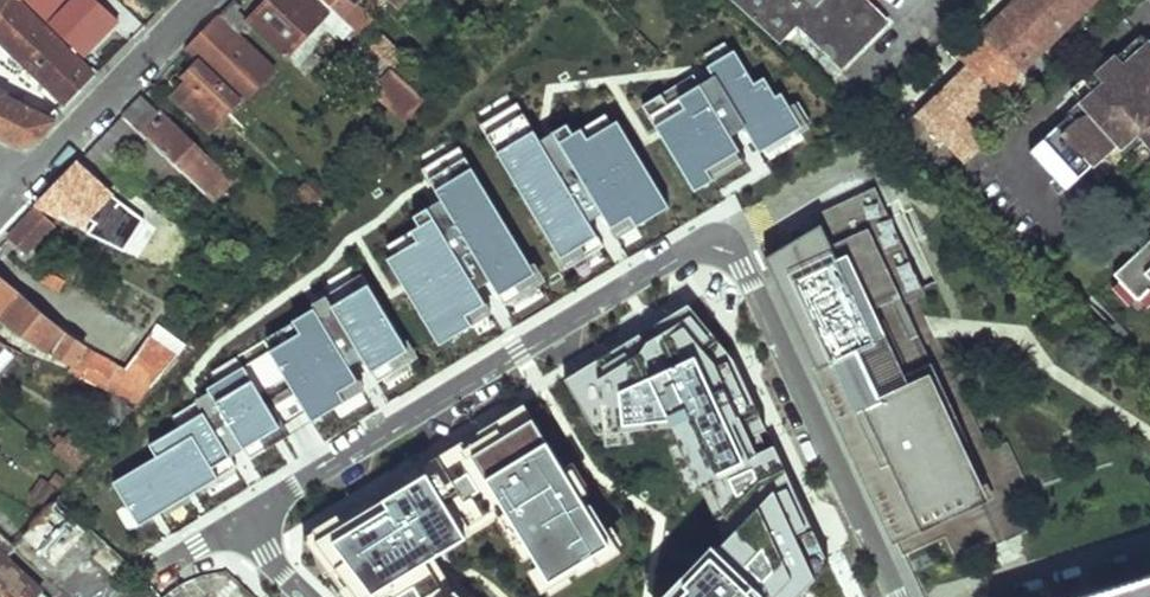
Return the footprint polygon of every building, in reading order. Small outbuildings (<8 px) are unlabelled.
[(70,109),(100,78),(18,0),(8,0),(7,2),(4,0),(0,0),(0,41),(70,109)] [(38,11),(48,0),(26,0),(38,11)] [(52,24),(86,57),(121,21),(98,0),(76,0),(52,24)] [(187,53),(199,64),(238,101),(241,104),(275,70),(244,40),(255,29),(287,58),(323,21),(345,42),(355,32),(321,0),(270,0),(251,20),(241,11),(246,6),(239,0),(238,0),(187,53)] [(403,10),(412,0),(393,0),(403,10)] [(787,40),(805,23),(849,64),(895,18),(877,0),(744,0),(787,40)] [(962,53),(971,63),(893,140),(916,161),(945,134),(969,161),(990,141),(966,115),(995,88),(1001,94),(1100,0),(1017,0),(962,53)] [(1143,37),(1095,82),(1103,90),(1085,107),(1032,155),(1068,194),(1120,146),(1124,151),(1141,136),(1149,146),(1149,44),(1143,37)] [(704,54),(710,64),(731,52),(725,41),(704,54)] [(710,64),(707,66),(713,76),(744,128),(759,153),(763,150),(798,129),(802,127),(789,106),(781,93),(775,96),(764,77),(754,83),(734,50),(731,52),(710,64)] [(190,82),(174,97),(209,132),(238,101),(199,64),(185,78),(190,82)] [(430,103),(398,72),(379,92),(412,123),(430,103)] [(667,104),(700,84),(694,74),(661,94),(667,104)] [(713,76),(700,84),(731,136),(744,128),(713,76)] [(1077,98),(1085,107),(1103,90),(1095,82),(1077,98)] [(661,94),(642,105),(695,191),(714,180),(707,170),(740,150),(731,136),(700,84),(667,104),(661,94)] [(477,113),(484,123),(514,104),(508,94),(477,113)] [(23,145),(42,138),(55,124),(0,97),(0,134),(23,145)] [(149,139),(159,149),(188,177),(208,196),(227,177),(144,97),(125,117),(149,139)] [(798,101),(789,106),(802,127),(811,121),(798,101)] [(484,123),(481,125),(485,132),(568,268),(604,246),(517,102),(514,104),(484,123)] [(606,113),(582,128),(588,138),(612,123),(606,113)] [(125,117),(88,156),(112,176),(149,139),(125,117)] [(567,123),(553,132),(595,202),(611,228),(630,217),(636,227),(669,207),(617,120),(612,123),(588,138),(582,128),(573,133),(567,123)] [(798,129),(763,150),(769,160),(804,139),(798,129)] [(485,132),(459,147),(526,258),(552,242),(485,132)] [(553,132),(540,140),(582,210),(595,202),(553,132)] [(146,144),(115,178),(131,190),(150,169),(175,191),(188,177),(159,149),(155,151),(146,144)] [(490,280),(505,305),(542,284),(459,147),(423,169),(441,199),(490,280)] [(707,170),(714,180),(746,161),(740,150),(707,170)] [(80,164),(39,206),(60,216),(66,211),(83,227),(91,220),(97,225),(90,235),(139,260),(164,272),(170,259),(134,237),(137,229),(101,209),(113,196),(80,164)] [(294,201),(308,215),(321,201),(307,187),(294,201)] [(870,195),(928,288),(935,285),(875,187),(811,215),(818,226),(870,195)] [(893,526),(950,502),(939,475),(967,463),(933,379),(916,337),(910,323),(900,298),(928,288),(870,195),(818,226),(766,256),(893,526)] [(441,199),(427,207),(476,288),(490,280),(441,199)] [(392,256),(387,259),(440,345),(472,325),(466,315),(486,303),(476,288),(427,207),(413,216),(419,226),(411,231),(417,241),(392,256)] [(37,209),(8,239),(28,254),(59,227),(37,209)] [(630,217),(611,228),(617,238),(636,227),(630,217)] [(386,245),(392,256),(417,241),(411,231),(386,245)] [(1114,274),(1119,281),(1148,310),(1149,308),(1149,240),(1114,274)] [(322,284),(329,294),(359,276),(353,266),(322,284)] [(329,294),(326,296),(362,356),(378,382),(382,379),(410,363),(414,360),(362,274),(359,276),(329,294)] [(46,357),(75,368),(86,348),(0,278),(0,319),(46,357)] [(1148,310),(1119,281),(1114,286),(1142,315),(1148,310)] [(310,305),(349,364),(362,356),(326,296),(310,305)] [(215,381),(205,388),(244,449),(250,459),(287,438),(281,427),(307,412),(313,423),(335,409),(339,406),(332,396),(351,385),(357,395),(361,392),(364,390),(349,364),(310,305),(309,303),(288,316),(290,319),(295,328),(269,345),(240,365),(215,381)] [(466,315),(472,325),(492,314),(486,303),(466,315)] [(828,565),(733,360),(689,305),(566,381),(597,434),(672,424),(679,420),(695,453),(687,457),(726,539),(670,596),(797,596),(828,565)] [(263,336),(269,345),(295,328),(290,319),(263,336)] [(97,353),(81,380),(138,401),(188,346),(159,325),(127,370),(97,353)] [(929,333),(916,337),(933,379),(946,374),(929,333)] [(215,381),(240,365),(234,356),(209,372),(215,381)] [(410,363),(382,379),(388,389),(416,373),(410,363)] [(351,385),(332,396),(339,406),(335,409),(340,418),(367,402),(361,392),(357,395),(351,385)] [(200,408),(230,457),(244,449),(205,388),(169,414),(176,425),(200,408)] [(304,540),(346,596),(465,596),(456,589),(436,556),(507,513),(510,518),(525,542),(539,564),(549,581),(562,574),(592,556),(610,545),(602,532),(581,498),(566,472),(525,405),(304,540)] [(155,454),(113,482),(143,527),(237,467),(200,408),(148,443),(155,454)] [(679,420),(672,424),(687,457),(695,453),(679,420)] [(94,456),(73,435),(55,453),(78,473),(94,456)] [(967,463),(939,475),(950,502),(956,513),(996,497),(980,459),(967,463)] [(577,466),(566,472),(581,498),(592,491),(577,466)] [(500,524),(515,548),(525,542),(510,518),(500,524)] [(607,529),(602,532),(610,545),(592,556),(598,566),(621,552),(607,529)] [(7,559),(18,548),(0,532),(0,596),(45,596),(7,559)] [(549,581),(539,564),(528,571),(542,593),(565,579),(562,574),(549,581)] [(1088,596),(1149,596),(1149,577),(1088,596)]
